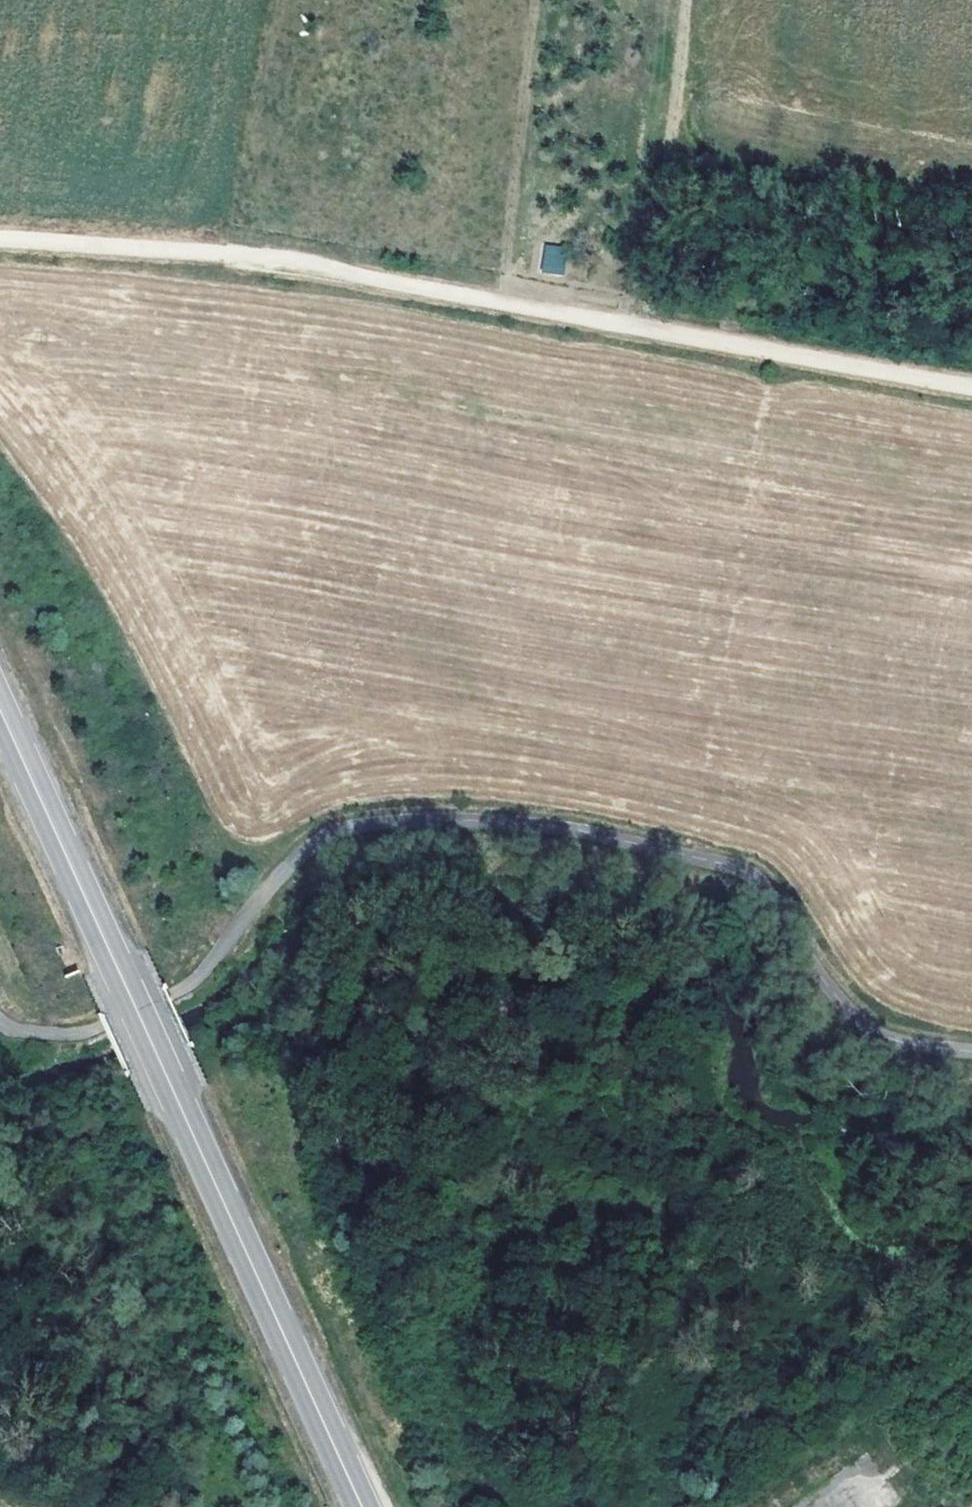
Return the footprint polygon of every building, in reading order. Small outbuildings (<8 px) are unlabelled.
[(711,249),(695,247),(694,260),(710,261),(711,249)] [(567,251),(546,248),(544,273),(563,275),(567,251)]
